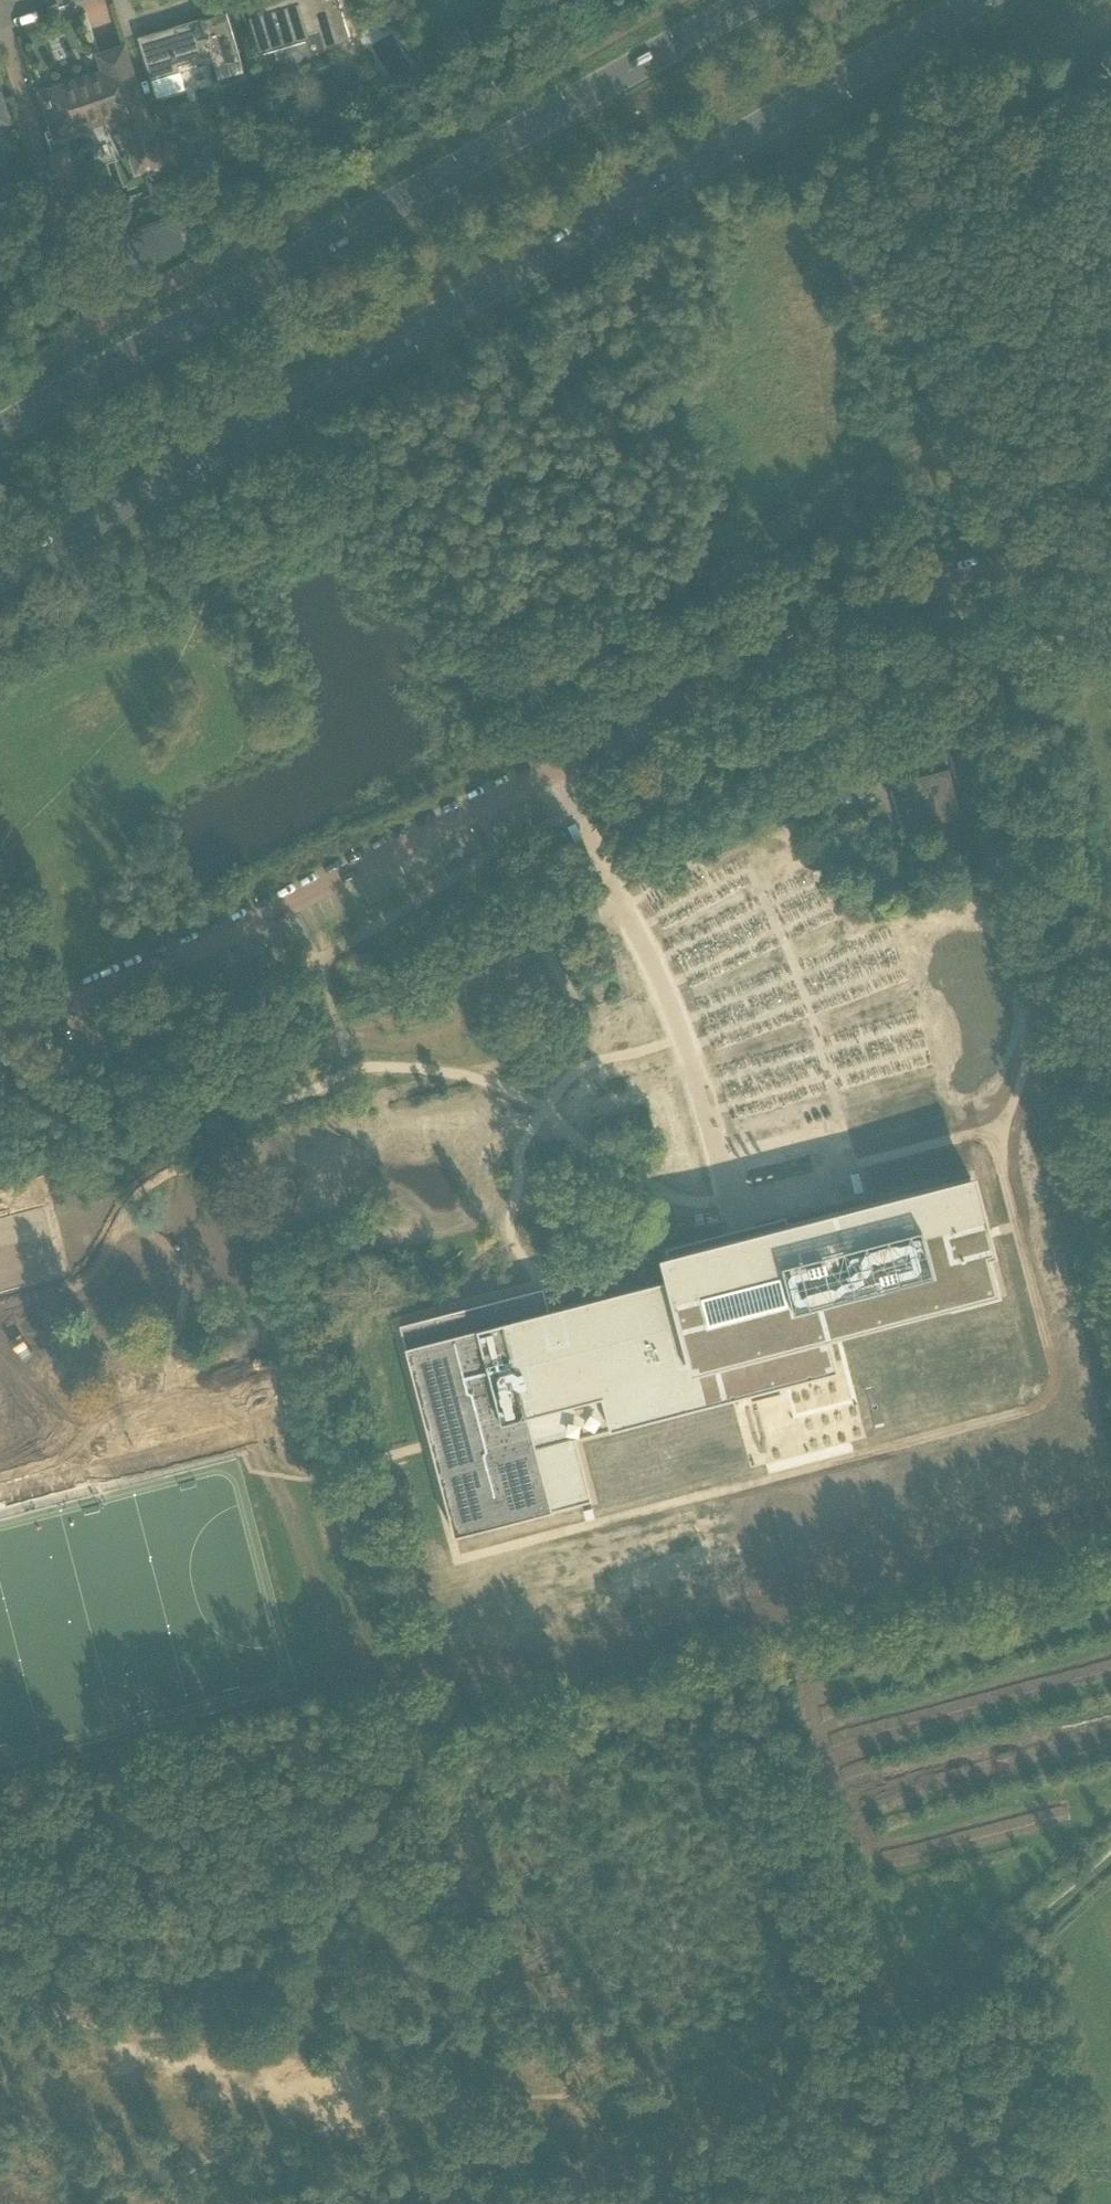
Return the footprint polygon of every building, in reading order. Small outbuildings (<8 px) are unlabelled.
[(262,1),(267,17),(255,21),(263,49),(320,32),(325,48),(350,40),(338,0),(262,0),(262,1)] [(138,37),(151,81),(156,98),(185,89),(178,66),(195,60),(197,67),(214,62),(219,79),(245,72),(228,16),(226,17),(226,18),(205,24),(203,18),(172,27),(175,35),(170,37),(168,33),(167,32),(166,31),(164,31),(163,31),(160,31),(156,32),(138,37)] [(119,117),(137,171),(162,163),(124,47),(99,56),(104,72),(41,94),(56,138),(119,117)] [(52,156),(65,193),(65,196),(80,191),(67,151),(52,156)] [(168,183),(159,186),(164,200),(172,197),(168,183)] [(933,745),(920,749),(924,764),(937,761),(933,745)] [(983,747),(950,755),(955,777),(988,768),(983,747)] [(891,785),(903,832),(961,817),(949,770),(922,777),(909,780),(891,785)] [(859,798),(845,805),(852,820),(866,813),(859,798)] [(537,1291),(399,1327),(454,1537),(592,1501),(576,1440),(830,1374),(821,1340),(1000,1294),(969,1178),(668,1257),(673,1279),(542,1313),(537,1291)]
